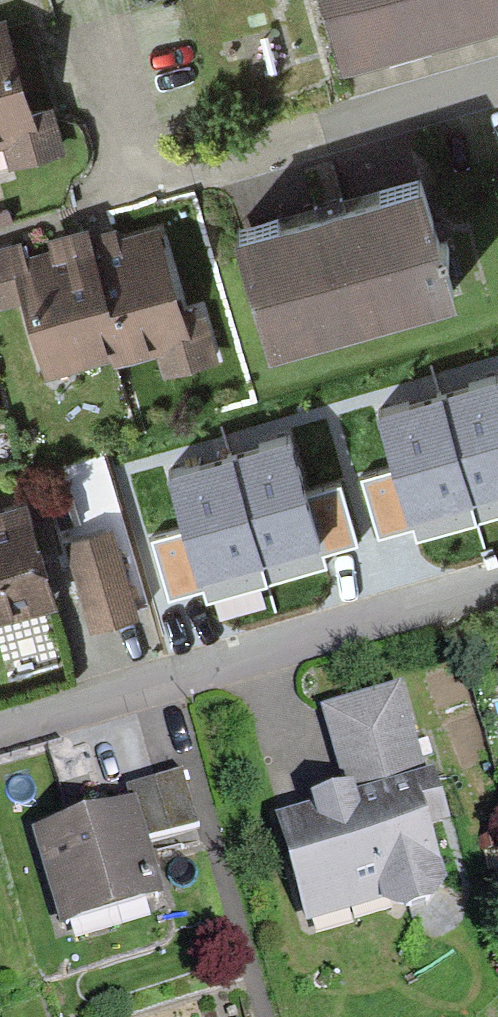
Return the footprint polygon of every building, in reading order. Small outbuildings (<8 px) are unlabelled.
[(339,52),(497,4),(497,0),(324,0),(339,52)] [(0,26),(0,152),(22,146),(25,155),(56,147),(44,104),(24,110),(1,26),(0,26)] [(228,229),(264,349),(444,295),(408,175),(228,229)] [(17,300),(32,354),(121,329),(98,246),(92,225),(64,233),(67,243),(18,257),(6,260),(17,300)] [(152,231),(98,246),(121,329),(124,343),(156,334),(166,370),(215,356),(201,308),(175,315),(152,231)] [(17,300),(6,260),(18,257),(14,241),(0,245),(0,305),(17,300)] [(382,412),(396,460),(358,472),(375,530),(412,519),(416,534),(497,509),(497,387),(496,379),(382,412)] [(285,439),(171,473),(186,521),(147,532),(164,590),(201,580),(205,594),(324,559),(320,546),(353,536),(336,480),(300,490),(285,439)] [(0,502),(0,599),(46,584),(17,496),(0,502)] [(110,526),(65,538),(87,620),(132,608),(110,526)] [(313,800),(272,812),(302,914),(434,876),(415,814),(435,808),(397,679),(320,702),(341,773),(308,783),(313,800)] [(125,803),(137,844),(190,829),(173,769),(120,784),(125,803)] [(34,829),(60,922),(152,897),(137,844),(125,803),(34,829)]
